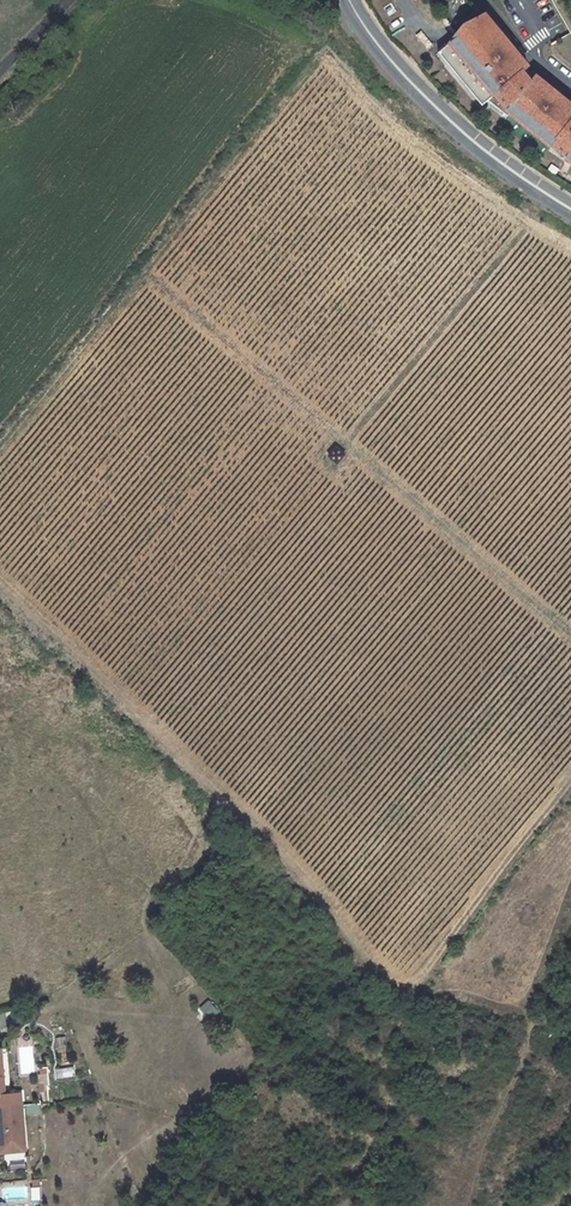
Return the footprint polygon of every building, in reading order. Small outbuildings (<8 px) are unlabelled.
[(439,46),(482,100),(488,95),(508,111),(511,108),(552,142),(552,141),(566,153),(565,153),(570,157),(570,102),(535,72),(532,76),(524,67),(529,63),(486,9),(479,14),(475,8),(463,18),(468,24),(439,46)] [(529,63),(524,67),(532,76),(535,72),(529,63)] [(334,459),(343,466),(350,457),(341,450),(334,459)] [(21,1153),(17,1096),(1,1097),(0,1075),(0,1155),(21,1153)]
